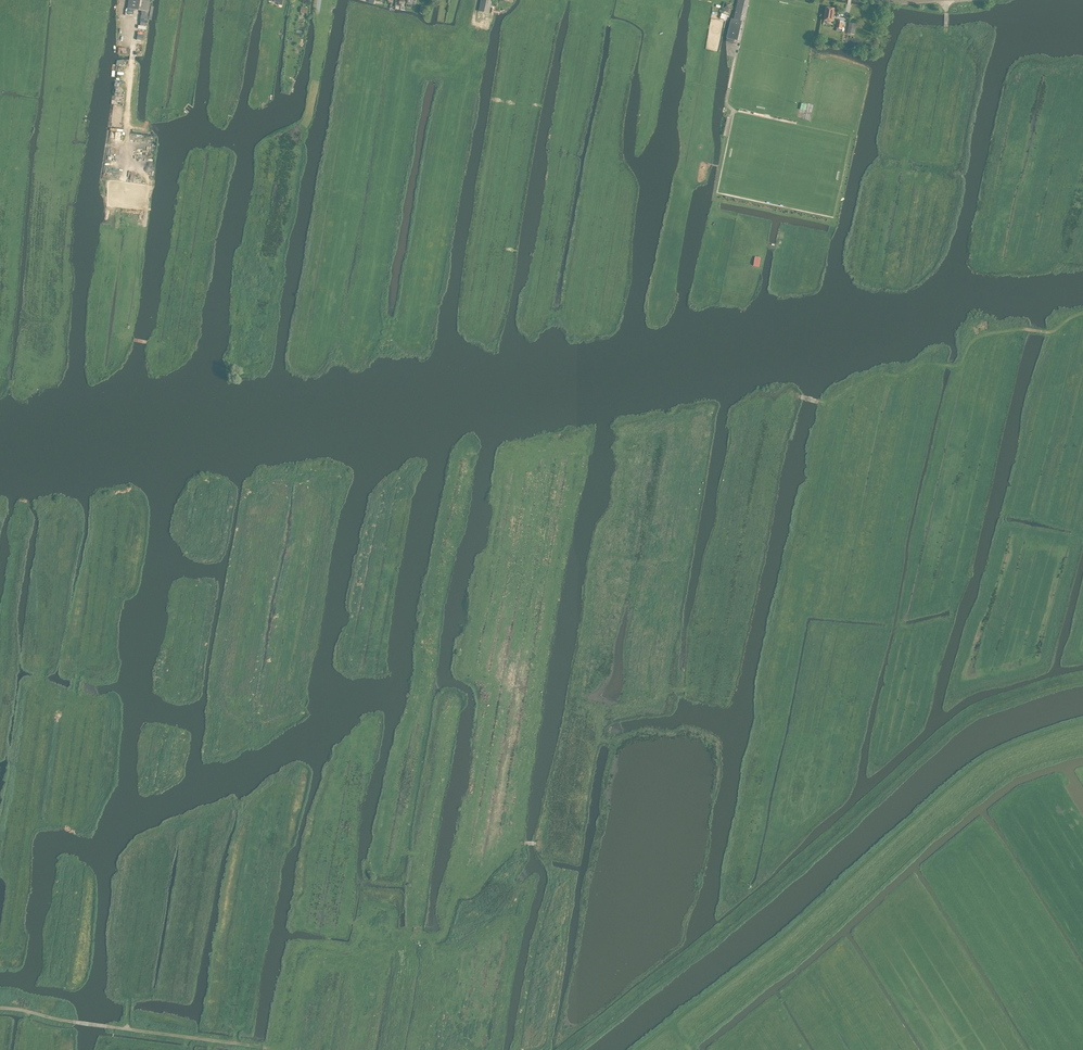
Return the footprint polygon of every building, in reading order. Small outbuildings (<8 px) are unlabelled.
[(149,0),(129,0),(127,7),(147,10),(149,0)] [(490,12),(492,0),(481,0),(479,10),(490,12)] [(728,38),(738,40),(741,24),(740,23),(745,0),(738,0),(733,19),(731,18),(727,35),(726,38),(728,38)] [(824,20),(833,21),(835,8),(826,7),(824,20)] [(490,15),(479,13),(479,16),(480,16),(479,22),(485,22),(486,17),(490,18),(490,15)]
